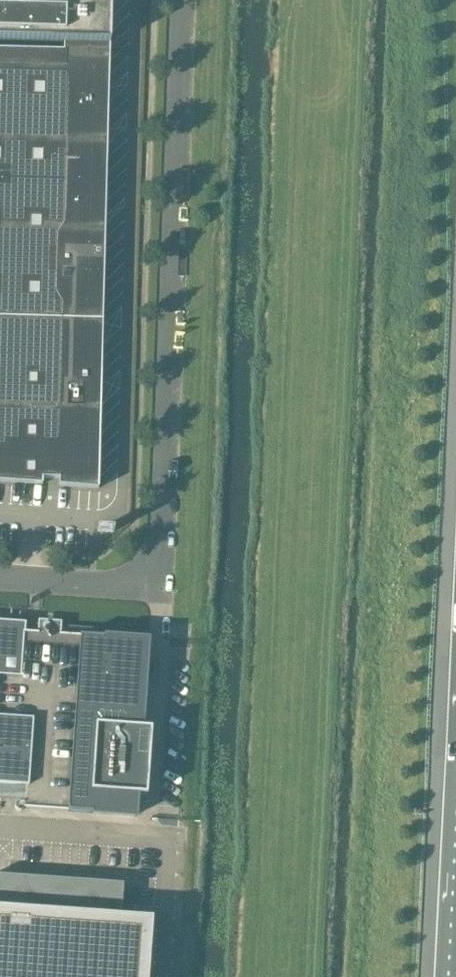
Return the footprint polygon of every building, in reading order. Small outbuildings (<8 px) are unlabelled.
[(109,55),(111,0),(0,0),(0,42),(64,44),(63,61),(65,61),(66,54),(109,55)] [(42,484),(43,477),(59,478),(59,485),(98,488),(109,55),(66,54),(65,61),(63,61),(0,59),(0,481),(42,484)] [(0,673),(0,784),(26,786),(24,808),(67,811),(67,812),(92,813),(92,812),(135,816),(136,794),(147,795),(152,727),(141,727),(147,641),(104,637),(79,635),(79,636),(22,632),(19,675),(0,673)] [(152,918),(121,915),(123,883),(0,874),(0,976),(148,976),(152,918)]
